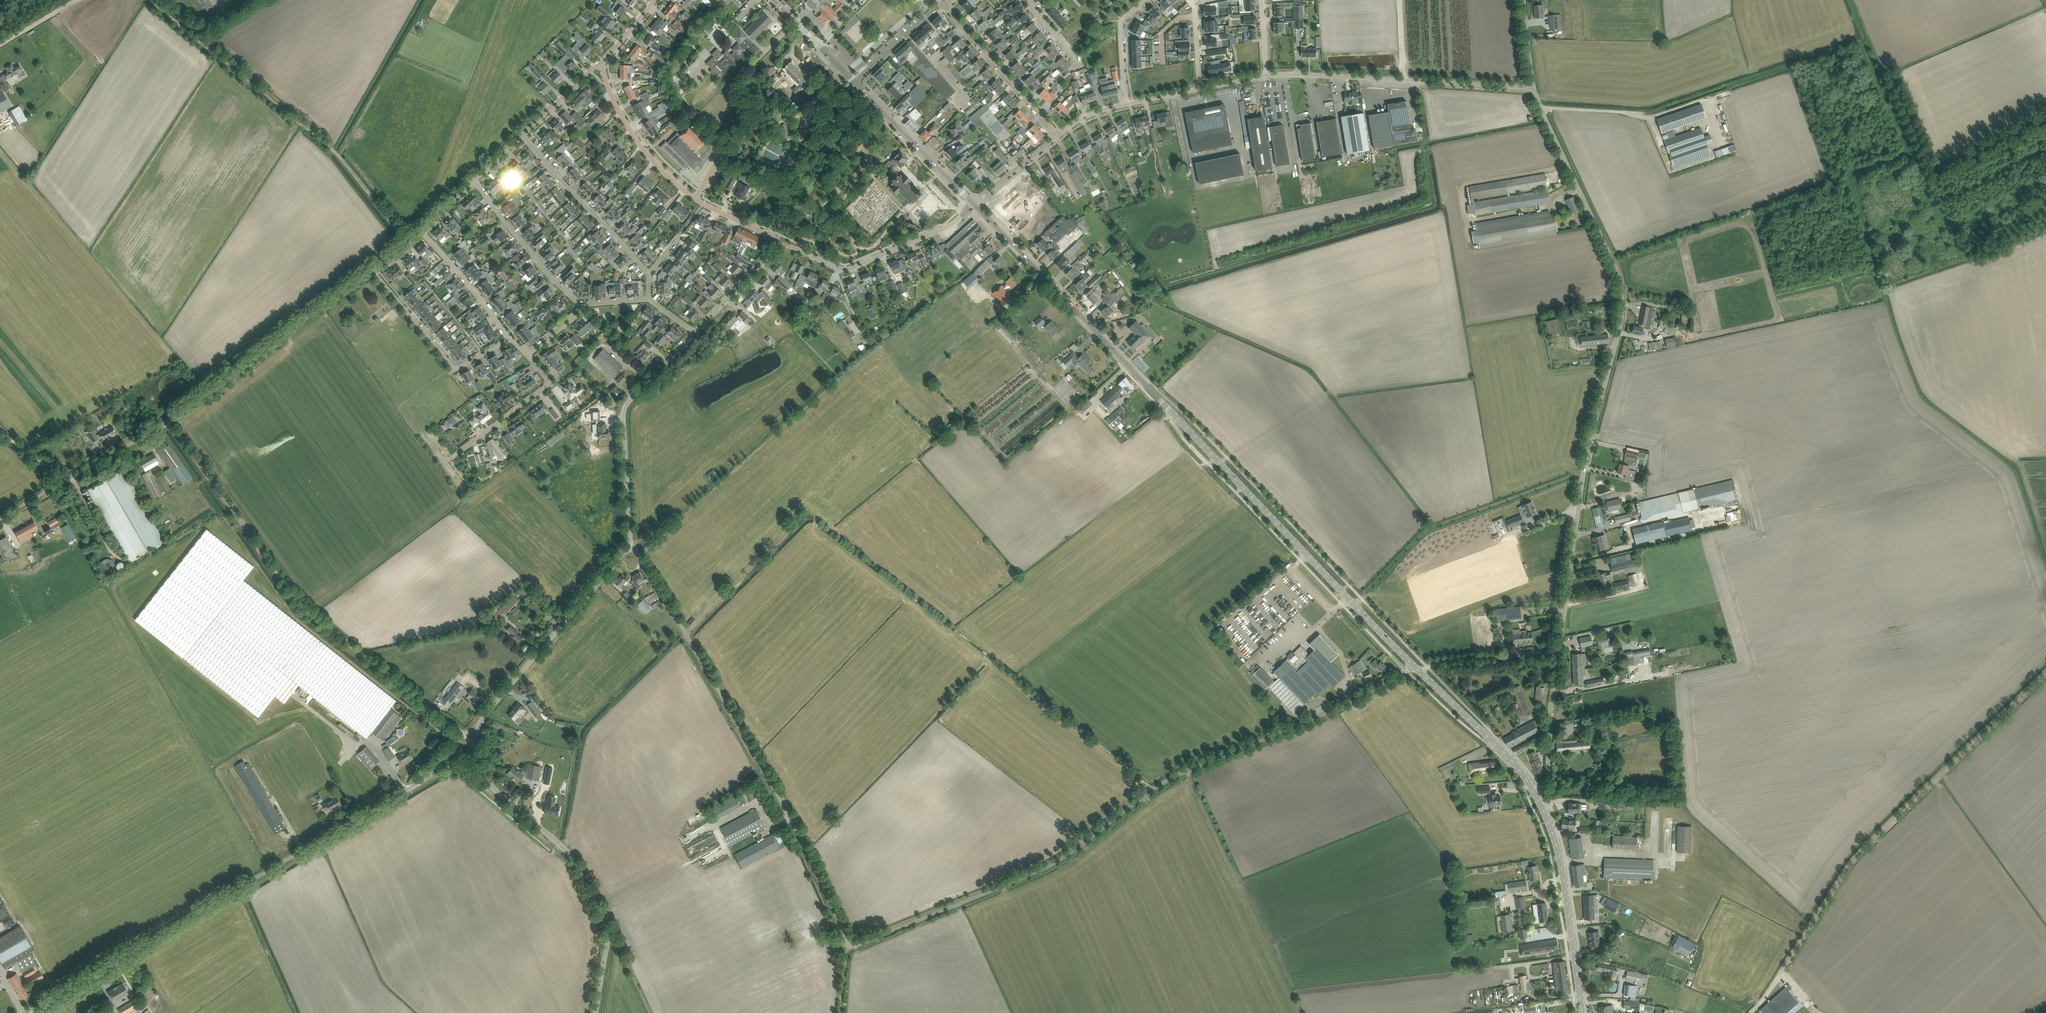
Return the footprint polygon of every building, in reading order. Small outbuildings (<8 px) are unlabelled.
[(211,19),(218,15),(209,0),(200,0),(211,19)] [(815,11),(826,1),(830,5),(835,0),(808,0),(806,2),(809,5),(809,6),(811,9),(812,8),(815,11)] [(833,9),(834,10),(837,14),(844,6),(841,3),(838,0),(839,0),(835,0),(834,0),(836,2),(835,3),(837,5),(833,9)] [(974,1),(973,0),(967,0),(961,5),(967,11),(976,3),(974,1)] [(1159,2),(1161,5),(1159,7),(1167,15),(1169,13),(1175,8),(1172,5),(1168,0),(1161,0),(1159,2)] [(815,11),(814,13),(816,16),(825,26),(828,23),(829,22),(830,21),(830,20),(832,18),(832,19),(836,15),(833,11),(830,9),(832,7),(830,5),(826,1),(815,11)] [(672,2),(668,8),(673,12),(676,9),(678,7),(679,6),(675,3),(675,4),(672,2)] [(1211,8),(1204,8),(1205,16),(1211,15),(1211,16),(1216,16),(1216,15),(1217,15),(1217,8),(1219,7),(1218,2),(1211,4),(1211,8)] [(1278,7),(1274,7),(1275,17),(1282,16),(1282,12),(1284,12),(1284,7),(1289,7),(1289,2),(1278,3),(1278,7)] [(615,12),(617,13),(621,16),(626,10),(617,3),(612,9),(615,12)] [(1013,4),(1008,8),(1011,12),(1012,13),(1014,11),(1016,13),(1014,15),(1014,16),(1015,18),(1015,17),(1019,14),(1018,12),(1019,11),(1023,8),(1022,7),(1023,7),(1021,4),(1020,5),(1019,3),(1018,3),(1015,6),(1013,4)] [(600,5),(597,8),(606,16),(607,16),(607,15),(609,12),(608,11),(600,5)] [(1243,11),(1240,11),(1240,13),(1251,12),(1251,11),(1255,11),(1255,9),(1256,9),(1256,6),(1255,6),(1255,5),(1243,6),(1243,11)] [(1542,5),(1539,5),(1534,6),(1535,18),(1544,17),(1542,5)] [(984,14),(982,16),(983,17),(985,17),(984,16),(993,9),(991,6),(989,7),(983,13),(984,14)] [(1047,12),(1052,17),(1058,12),(1053,6),(1047,12)] [(1151,14),(1146,19),(1150,24),(1155,19),(1156,20),(1161,15),(1154,6),(1149,11),(1151,14)] [(1304,29),(1303,6),(1295,6),(1296,29),(1304,29)] [(668,8),(663,13),(665,15),(672,21),(677,15),(673,12),(668,8)] [(974,12),(970,15),(975,21),(979,18),(982,16),(984,14),(983,13),(982,11),(981,12),(978,8),(976,9),(975,10),(974,12)] [(698,21),(693,17),(685,11),(682,15),(680,13),(677,16),(680,18),(693,28),(698,21)] [(754,22),(744,31),(753,40),(756,37),(757,36),(766,28),(766,27),(773,21),(764,12),(760,16),(757,19),(755,17),(752,20),(754,22)] [(1058,12),(1052,17),(1056,23),(1063,17),(1058,12)] [(1015,18),(1014,18),(1019,23),(1021,21),(1023,24),(1026,21),(1029,18),(1025,13),(1021,16),(1019,14),(1015,17),(1015,18)] [(1233,15),(1232,15),(1233,16),(1233,15),(1241,14),(1241,18),(1242,18),(1243,25),(1249,25),(1249,24),(1256,23),(1256,16),(1251,17),(1251,14),(1233,15)] [(935,19),(943,28),(947,24),(939,15),(935,19)] [(1551,27),(1553,27),(1553,30),(1558,30),(1558,26),(1557,15),(1550,16),(1551,27)] [(603,16),(598,23),(601,26),(603,24),(605,26),(606,25),(611,28),(616,23),(607,16),(606,16),(605,18),(603,16)] [(994,20),(992,22),(993,23),(995,25),(998,23),(1002,19),(1001,18),(999,16),(994,20)] [(422,17),(417,26),(422,29),(427,20),(422,17)] [(660,17),(655,23),(663,29),(666,31),(668,28),(674,33),(677,29),(671,24),(669,27),(666,25),(667,23),(664,20),(660,17)] [(982,19),(979,21),(981,24),(979,25),(984,31),(988,27),(991,24),(990,23),(989,22),(988,21),(985,17),(983,17),(982,19)] [(1063,17),(1056,23),(1061,28),(1067,22),(1063,17)] [(935,19),(931,22),(934,26),(936,28),(939,31),(941,30),(942,29),(943,28),(935,19)] [(598,25),(593,21),(588,27),(593,31),(598,25)] [(673,25),(680,31),(685,35),(688,32),(683,28),(684,27),(677,21),(673,25)] [(1027,23),(1019,31),(1015,33),(1018,36),(1021,33),(1024,31),(1026,33),(1029,31),(1031,33),(1037,27),(1033,22),(1029,26),(1027,23)] [(1135,26),(1134,27),(1143,31),(1146,26),(1137,22),(1135,26)] [(1274,26),(1274,29),(1275,29),(1275,33),(1276,33),(1276,35),(1280,34),(1280,33),(1284,33),(1284,23),(1282,23),(1282,22),(1274,23),(1274,26)] [(655,23),(651,28),(658,34),(663,29),(655,23)] [(705,30),(710,34),(714,28),(709,24),(705,30)] [(924,29),(936,43),(942,38),(929,24),(924,29)] [(1251,26),(1239,27),(1239,32),(1246,32),(1246,36),(1248,35),(1249,40),(1257,39),(1257,29),(1252,29),(1251,26)] [(1134,27),(1132,32),(1140,36),(1143,31),(1134,27)] [(992,32),(988,35),(993,41),(995,39),(997,41),(995,43),(1000,38),(1003,35),(1001,33),(996,28),(992,32)] [(1189,28),(1181,28),(1181,38),(1190,37),(1190,34),(1190,30),(1189,30),(1189,28)] [(595,36),(592,40),(593,40),(597,43),(599,40),(601,41),(605,35),(601,32),(601,31),(600,32),(597,29),(594,32),(597,34),(595,36)] [(754,44),(747,37),(739,29),(732,36),(739,43),(732,50),(734,52),(731,55),(727,50),(723,54),(717,49),(712,54),(714,56),(706,63),(712,69),(710,71),(715,77),(719,73),(728,82),(733,77),(731,75),(743,64),(742,63),(745,60),(746,61),(752,55),(753,56),(760,50),(754,44)] [(924,29),(918,34),(931,49),(932,48),(932,47),(936,43),(924,29)] [(1031,40),(1035,44),(1044,35),(1040,31),(1037,34),(1035,32),(1031,35),(1024,42),(1026,46),(1027,45),(1026,44),(1031,40)] [(1206,41),(1205,41),(1206,44),(1207,47),(1209,47),(1212,47),(1217,46),(1216,41),(1221,41),(1221,39),(1230,38),(1230,33),(1225,34),(1222,34),(1211,35),(1211,38),(1208,38),(1208,39),(1206,39),(1206,41)] [(660,36),(658,38),(666,44),(670,40),(662,34),(660,36)] [(932,55),(934,53),(918,34),(912,39),(927,55),(930,52),(932,55)] [(649,35),(645,43),(649,45),(656,50),(657,50),(659,46),(654,42),(656,39),(654,38),(649,35)] [(1010,44),(1012,45),(1019,39),(1016,35),(1008,41),(1010,44)] [(1032,53),(1034,56),(1042,49),(1041,47),(1047,41),(1045,38),(1046,37),(1044,35),(1035,44),(1036,43),(1038,46),(1037,47),(1037,48),(1032,53)] [(575,45),(572,48),(576,53),(580,50),(583,53),(586,56),(592,50),(588,46),(583,42),(585,40),(582,37),(580,39),(577,42),(575,45)] [(996,45),(1002,51),(1010,44),(1008,41),(1005,44),(1001,40),(1000,38),(995,43),(997,44),(996,45)] [(966,45),(960,39),(952,46),(953,48),(954,49),(957,46),(960,50),(966,45)] [(907,44),(895,55),(898,59),(899,60),(903,64),(907,59),(913,66),(912,67),(922,76),(927,81),(935,89),(941,94),(951,85),(935,67),(928,59),(915,44),(914,44),(911,40),(911,41),(907,44)] [(1184,40),(1176,40),(1176,46),(1179,46),(1179,51),(1191,51),(1190,44),(1184,44),(1184,40)] [(560,41),(555,45),(565,55),(566,56),(567,54),(570,51),(560,41)] [(952,46),(950,44),(942,52),(946,57),(950,62),(955,58),(949,51),(953,48),(952,46)] [(1052,44),(1044,50),(1044,51),(1045,51),(1048,55),(1049,54),(1055,48),(1052,44)] [(633,50),(638,55),(640,52),(645,57),(648,53),(637,45),(633,50)] [(1308,45),(1302,45),(1302,57),(1317,57),(1317,48),(1308,48),(1308,45)] [(1055,48),(1049,54),(1051,56),(1049,57),(1053,62),(1057,58),(1056,56),(1059,53),(1055,48)] [(958,61),(961,59),(965,64),(975,55),(969,49),(965,53),(963,51),(955,58),(958,61)] [(1012,49),(1005,55),(1007,58),(1007,59),(1008,61),(1010,61),(1017,54),(1012,49)] [(1039,56),(1044,51),(1044,50),(1042,49),(1034,56),(1039,60),(1040,62),(1042,60),(1039,56)] [(638,55),(633,50),(628,56),(636,62),(640,56),(638,55)] [(656,50),(652,54),(661,61),(664,64),(665,64),(668,60),(656,50)] [(560,60),(556,64),(559,67),(562,63),(566,67),(567,66),(571,70),(577,65),(573,61),(569,57),(567,54),(566,56),(565,55),(560,60)] [(1056,62),(1054,64),(1055,66),(1058,69),(1067,61),(1065,59),(1063,56),(1062,57),(1059,60),(1058,61),(1056,62)] [(547,57),(544,59),(544,60),(552,68),(555,65),(547,57)] [(941,61),(945,66),(950,62),(946,57),(941,61)] [(888,61),(898,72),(902,68),(901,68),(896,63),(896,62),(892,58),(891,58),(888,61)] [(960,73),(962,76),(964,78),(972,71),(976,75),(980,73),(984,69),(983,69),(982,67),(983,65),(978,59),(972,65),(970,63),(959,72),(960,73)] [(1049,65),(1044,59),(1042,60),(1040,62),(1041,63),(1046,68),(1049,65)] [(799,84),(793,90),(788,95),(792,98),(796,94),(810,80),(792,61),(785,68),(795,79),(794,80),(799,84)] [(1053,73),(1051,75),(1052,76),(1054,78),(1056,76),(1060,72),(1061,73),(1064,77),(1066,75),(1070,72),(1067,69),(1070,67),(1067,64),(1068,63),(1067,61),(1058,69),(1057,69),(1053,73)] [(1212,65),(1208,66),(1210,74),(1218,73),(1218,71),(1222,70),(1222,72),(1231,70),(1230,62),(1220,64),(1221,65),(1217,66),(1216,61),(1211,62),(1212,65)] [(945,66),(950,72),(955,68),(950,62),(945,66)] [(1012,67),(1016,72),(1022,67),(1018,62),(1012,67)] [(531,68),(533,70),(532,71),(539,78),(542,75),(531,63),(528,65),(528,66),(528,67),(529,68),(530,69),(531,68)] [(7,72),(3,74),(5,79),(6,80),(11,77),(17,73),(23,70),(19,65),(14,68),(12,65),(6,68),(8,72),(7,72)] [(1039,69),(1037,66),(1030,73),(1032,75),(1033,75),(1039,69)] [(1022,67),(1016,72),(1020,77),(1026,72),(1022,67)] [(882,85),(890,77),(881,68),(873,75),(882,85)] [(555,69),(548,76),(551,79),(552,78),(557,83),(563,78),(555,69)] [(984,69),(980,73),(985,79),(985,78),(987,80),(992,76),(987,69),(985,71),(984,69)] [(1094,69),(1089,71),(1090,75),(1092,81),(1098,79),(1096,73),(1094,69)] [(902,75),(899,72),(893,78),(896,81),(902,75)] [(1048,75),(1041,83),(1043,86),(1052,76),(1051,75),(1050,73),(1048,75)] [(0,76),(0,77),(4,83),(5,86),(8,91),(12,89),(9,83),(8,84),(6,80),(5,79),(3,74),(0,76)] [(1028,78),(1024,81),(1028,86),(1034,81),(1036,79),(1034,77),(1033,78),(1031,76),(1030,76),(1028,78)] [(977,93),(989,83),(987,80),(985,78),(985,79),(973,89),(977,93)] [(1074,88),(1080,86),(1083,85),(1081,79),(1078,80),(1077,80),(1075,81),(1072,82),(1074,88)] [(1110,95),(1117,93),(1115,84),(1114,81),(1114,79),(1113,79),(1107,81),(1107,82),(1108,85),(1110,95)] [(539,88),(541,91),(545,95),(551,89),(542,80),(539,83),(542,86),(539,88)] [(893,86),(888,90),(895,98),(899,93),(900,94),(900,93),(902,95),(913,85),(909,80),(903,86),(905,88),(904,89),(897,82),(893,86)] [(991,93),(995,90),(1000,85),(996,80),(987,88),(991,93)] [(1034,81),(1028,86),(1033,91),(1039,86),(1034,81)] [(1103,97),(1110,95),(1108,85),(1107,82),(1103,83),(1103,84),(1100,85),(1103,97)] [(629,85),(624,88),(627,94),(633,91),(636,90),(636,89),(636,88),(636,87),(635,86),(634,84),(631,84),(629,85)] [(918,85),(909,94),(912,97),(918,104),(927,96),(926,94),(922,90),(918,85)] [(951,85),(941,94),(947,100),(957,91),(951,85)] [(995,90),(992,92),(994,94),(996,92),(999,95),(1001,93),(1005,90),(1000,85),(995,90)] [(1085,89),(1086,91),(1090,102),(1096,99),(1093,92),(1092,88),(1091,88),(1091,87),(1085,89)] [(1039,95),(1044,99),(1050,93),(1044,89),(1039,95)] [(583,93),(579,96),(580,96),(588,105),(593,110),(594,108),(598,104),(596,102),(593,104),(591,102),(594,99),(586,90),(585,91),(584,90),(581,92),(583,93)] [(2,91),(0,93),(0,113),(11,106),(2,91)] [(633,91),(627,94),(630,101),(635,98),(636,98),(633,91)] [(1083,104),(1090,102),(1086,91),(1079,93),(1081,97),(1080,97),(1083,104)] [(1346,93),(1345,102),(1349,102),(1349,104),(1356,104),(1356,103),(1358,103),(1358,92),(1357,92),(1357,91),(1354,91),(1354,92),(1353,92),(1353,93),(1350,93),(1346,93)] [(1050,93),(1044,99),(1049,104),(1055,98),(1050,93)] [(637,103),(633,106),(636,112),(646,107),(648,105),(651,104),(648,99),(650,97),(649,94),(642,98),(643,101),(641,101),(637,103)] [(901,102),(895,108),(897,110),(897,111),(898,112),(899,112),(900,113),(903,110),(906,107),(909,104),(907,101),(912,97),(909,94),(906,96),(904,98),(901,102)] [(984,100),(982,101),(982,102),(985,105),(988,108),(994,103),(991,100),(991,99),(993,98),(990,95),(989,94),(988,96),(987,97),(985,98),(988,102),(987,103),(984,100)] [(1003,99),(1007,104),(1013,99),(1008,94),(1003,99)] [(585,108),(588,105),(580,96),(571,105),(576,111),(582,106),(585,108)] [(979,104),(981,99),(963,113),(965,114),(966,113),(978,103),(979,104)] [(1013,99),(1007,104),(1011,109),(1017,104),(1013,99)] [(1406,101),(1388,104),(1389,112),(1392,132),(1394,145),(1418,141),(1417,133),(1416,133),(1414,132),(1415,130),(1414,130),(1413,132),(1412,130),(1411,129),(1406,101)] [(1057,104),(1054,108),(1059,113),(1065,107),(1059,102),(1057,104)] [(1065,107),(1059,113),(1064,117),(1070,111),(1068,109),(1071,105),(1068,103),(1065,107)] [(661,110),(654,114),(656,117),(663,112),(663,113),(667,110),(667,109),(671,106),(670,104),(665,107),(661,110)] [(994,104),(988,108),(994,115),(997,112),(994,109),(996,107),(994,104)] [(1233,145),(1226,109),(1225,104),(1185,112),(1186,117),(1194,153),(1233,145)] [(1689,109),(1657,119),(1659,124),(1662,133),(1673,166),(1710,153),(1707,144),(1712,142),(1710,135),(1704,137),(1701,128),(1669,139),(1666,131),(1693,122),(1707,117),(1706,115),(1703,108),(1703,107),(1702,104),(1689,109)] [(646,107),(636,112),(640,118),(644,116),(645,116),(648,114),(649,113),(649,112),(651,110),(648,105),(646,107)] [(983,106),(969,118),(970,120),(973,123),(976,119),(988,108),(985,105),(983,106)] [(915,108),(912,111),(909,115),(915,121),(922,115),(915,108)] [(984,123),(998,139),(1001,137),(1005,140),(1011,135),(1003,126),(1001,123),(998,120),(988,108),(976,119),(973,123),(974,123),(974,124),(978,128),(981,126),(984,123)] [(598,110),(595,113),(587,120),(593,127),(601,120),(604,117),(604,116),(603,117),(600,113),(601,113),(598,110)] [(1014,121),(1016,123),(1019,120),(1025,115),(1019,110),(1014,115),(1017,118),(1014,121)] [(1345,110),(1346,116),(1346,117),(1346,118),(1346,122),(1347,123),(1348,129),(1343,130),(1344,135),(1347,154),(1370,150),(1365,118),(1364,113),(1350,115),(1350,111),(1345,110)] [(566,111),(560,116),(567,123),(573,118),(566,111)] [(574,118),(578,123),(583,118),(576,111),(574,113),(572,116),(574,118)] [(1163,113),(1157,115),(1159,123),(1163,122),(1164,126),(1166,125),(1166,127),(1174,126),(1171,111),(1163,112),(1163,113)] [(1389,112),(1369,115),(1370,120),(1374,148),(1394,145),(1392,132),(1389,112)] [(1030,120),(1025,115),(1019,120),(1024,125),(1025,125),(1030,120)] [(1142,117),(1145,130),(1151,128),(1150,126),(1151,126),(1150,124),(1151,124),(1149,115),(1142,117)] [(1142,117),(1136,119),(1137,124),(1138,129),(1139,133),(1142,133),(1141,128),(1144,128),(1142,117)] [(1273,168),(1265,121),(1260,122),(1259,119),(1257,120),(1257,117),(1248,119),(1256,171),(1273,168)] [(586,122),(583,118),(578,123),(577,124),(580,128),(586,122)] [(644,124),(648,130),(657,124),(653,118),(644,124)] [(1006,118),(1001,123),(1003,126),(1009,120),(1007,118),(1006,118)] [(565,128),(560,123),(557,119),(550,125),(556,131),(559,133),(565,128)] [(1117,123),(1123,132),(1130,128),(1124,119),(1117,123)] [(1342,154),(1336,119),(1317,122),(1322,157),(1342,154)] [(671,121),(662,127),(664,131),(665,131),(670,128),(674,125),(674,124),(671,121)] [(909,121),(905,125),(914,134),(918,130),(909,121)] [(960,123),(958,121),(949,129),(955,135),(963,127),(960,123)] [(1316,158),(1312,128),(1311,123),(1301,124),(1300,124),(1296,125),(1297,129),(1298,134),(1303,160),(1316,158)] [(657,124),(648,130),(652,136),(661,130),(657,124)] [(780,131),(778,134),(782,135),(789,139),(791,140),(794,136),(795,136),(797,134),(784,124),(779,130),(780,131)] [(922,133),(920,135),(926,141),(929,138),(931,136),(930,135),(933,132),(934,132),(937,129),(934,125),(933,124),(929,128),(930,129),(927,132),(925,130),(924,131),(923,132),(922,133)] [(1024,125),(1016,132),(1019,135),(1021,133),(1026,129),(1027,128),(1027,127),(1025,125),(1024,125)] [(1028,130),(1033,135),(1039,130),(1034,125),(1028,130)] [(1270,127),(1271,132),(1277,166),(1291,164),(1285,132),(1284,127),(1282,125),(1270,127)] [(1112,126),(1106,130),(1112,139),(1115,137),(1114,136),(1118,134),(1112,126)] [(570,137),(573,134),(568,127),(565,130),(570,137)] [(663,145),(661,147),(684,170),(689,164),(691,166),(697,172),(701,168),(702,169),(713,150),(711,147),(713,145),(695,128),(693,130),(689,127),(681,136),(677,132),(666,144),(665,143),(663,145)] [(608,143),(611,141),(615,137),(608,128),(601,134),(608,143)] [(547,144),(549,144),(553,141),(558,137),(552,131),(550,133),(546,129),(539,136),(545,142),(547,144)] [(1033,135),(1031,138),(1036,143),(1038,141),(1041,145),(1045,141),(1042,137),(1044,135),(1039,130),(1033,135)] [(1121,142),(1124,140),(1121,134),(1118,130),(1116,131),(1119,136),(1118,137),(1121,142)] [(600,136),(597,133),(590,141),(593,143),(600,136)] [(1101,133),(1094,138),(1097,142),(1098,144),(1101,142),(1103,144),(1104,146),(1107,144),(1105,139),(1104,138),(1101,133)] [(935,148),(939,145),(940,144),(940,143),(941,142),(937,137),(934,137),(933,137),(929,141),(935,148)] [(1130,138),(1124,140),(1127,147),(1133,145),(1130,138)] [(1088,142),(1081,146),(1084,150),(1085,152),(1089,149),(1091,153),(1094,151),(1094,150),(1093,148),(1091,146),(1088,142)] [(952,158),(956,155),(964,147),(961,143),(956,147),(955,146),(953,146),(952,147),(950,148),(946,152),(952,158)] [(1114,143),(1110,145),(1116,158),(1120,156),(1114,143)] [(1012,149),(1009,152),(1010,153),(1012,156),(1015,159),(1016,159),(1018,158),(1018,157),(1022,154),(1019,150),(1018,150),(1013,144),(1011,146),(1010,146),(1012,149)] [(1715,157),(1735,150),(1733,144),(1713,151),(1715,157)] [(983,146),(976,153),(979,157),(987,150),(988,148),(985,145),(983,146)] [(620,161),(623,159),(627,155),(626,155),(622,150),(618,146),(612,152),(620,161)] [(556,159),(559,164),(569,156),(565,152),(564,152),(567,149),(565,147),(558,154),(560,156),(556,159)] [(1009,161),(997,148),(993,152),(1005,164),(1009,161)] [(729,162),(732,164),(737,154),(744,158),(746,154),(735,149),(729,162)] [(1109,158),(1103,149),(1099,151),(1105,160),(1109,158)] [(1076,150),(1069,154),(1072,158),(1073,160),(1075,164),(1076,164),(1077,164),(1079,162),(1079,161),(1082,160),(1079,156),(1080,156),(1081,155),(1079,151),(1077,152),(1076,150)] [(521,157),(524,160),(527,163),(530,161),(531,162),(534,159),(527,151),(521,157)] [(603,157),(602,159),(604,161),(606,160),(611,155),(607,152),(607,151),(602,157),(603,157)] [(884,166),(895,177),(898,174),(893,169),(897,164),(901,167),(905,163),(904,162),(908,159),(901,151),(898,154),(896,153),(894,155),(895,157),(891,161),(890,160),(884,166)] [(1240,153),(1196,163),(1200,184),(1245,175),(1240,153)] [(560,165),(559,165),(561,168),(562,167),(562,168),(563,169),(567,165),(569,168),(574,164),(574,163),(572,161),(569,156),(559,164),(560,165)] [(958,161),(956,163),(956,165),(958,166),(959,166),(962,169),(965,165),(970,161),(972,159),(973,159),(971,157),(970,156),(967,159),(965,157),(963,156),(962,157),(960,159),(958,161)] [(1064,158),(1057,162),(1059,166),(1061,168),(1063,172),(1070,167),(1066,162),(1064,158)] [(1344,158),(1337,159),(1340,172),(1347,171),(1344,158)] [(513,174),(515,172),(518,170),(520,173),(524,169),(515,160),(513,162),(513,163),(509,167),(512,169),(509,171),(513,174)] [(1090,160),(1086,162),(1088,165),(1092,174),(1096,172),(1090,160)] [(992,168),(995,171),(998,175),(1006,168),(1000,161),(992,168)] [(635,175),(636,174),(639,170),(635,166),(632,163),(626,169),(631,173),(628,176),(632,180),(636,176),(635,175)] [(571,170),(567,173),(571,178),(578,172),(574,168),(575,166),(574,164),(569,168),(571,170)] [(1050,180),(1053,178),(1057,175),(1051,166),(1045,170),(1048,175),(1047,176),(1050,180)] [(615,174),(610,179),(613,182),(615,180),(617,178),(619,176),(620,176),(625,171),(621,167),(616,173),(615,174)] [(971,171),(967,175),(972,181),(975,178),(977,177),(978,178),(983,174),(985,171),(982,167),(979,170),(978,171),(975,168),(974,169),(973,170),(971,171)] [(534,175),(532,172),(528,168),(524,171),(531,178),(534,175)] [(502,174),(498,177),(499,178),(502,181),(503,182),(504,183),(506,186),(509,183),(507,181),(513,176),(509,172),(506,169),(503,171),(503,172),(501,173),(502,174)] [(1080,169),(1075,172),(1084,187),(1084,186),(1083,184),(1087,182),(1080,169)] [(578,172),(571,178),(575,183),(579,179),(581,182),(585,178),(586,177),(584,174),(581,170),(578,172)] [(738,177),(746,181),(749,175),(744,172),(743,174),(740,173),(738,177)] [(1075,172),(1070,175),(1078,190),(1079,190),(1084,187),(1075,172)] [(539,179),(541,182),(548,177),(544,173),(539,177),(538,175),(531,181),(533,184),(539,179)] [(1545,173),(1540,174),(1469,186),(1472,204),(1467,205),(1468,210),(1467,210),(1468,214),(1474,213),(1474,214),(1474,215),(1476,215),(1476,214),(1493,212),(1538,204),(1540,204),(1550,202),(1548,190),(1545,173)] [(909,204),(912,204),(919,197),(922,194),(919,191),(918,192),(915,190),(916,189),(912,185),(911,186),(908,183),(911,181),(905,175),(903,177),(900,175),(900,176),(898,174),(895,177),(892,180),(894,182),(892,184),(894,186),(892,189),(897,194),(900,192),(902,195),(905,199),(906,198),(909,201),(909,204)] [(1063,185),(1057,175),(1053,178),(1054,179),(1064,194),(1068,191),(1070,190),(1069,188),(1067,189),(1064,184),(1063,185)] [(548,177),(541,182),(542,183),(545,187),(551,181),(548,177)] [(641,181),(638,184),(644,189),(648,192),(653,185),(649,181),(644,177),(641,181)] [(583,184),(580,188),(584,192),(590,186),(586,182),(587,180),(585,178),(581,182),(583,184)] [(734,178),(731,183),(729,187),(731,189),(735,183),(736,184),(735,186),(740,189),(738,192),(737,191),(735,195),(740,200),(741,199),(745,201),(747,197),(745,196),(750,187),(734,178)] [(492,182),(486,187),(493,194),(497,190),(499,189),(502,186),(502,185),(501,184),(499,183),(497,180),(496,179),(492,182)] [(551,181),(545,187),(548,191),(555,186),(551,181)] [(1010,192),(1001,200),(1011,210),(1020,220),(1029,212),(1028,212),(1031,209),(1035,205),(1039,202),(1041,200),(1038,197),(1031,190),(1026,184),(1022,181),(1017,186),(1010,193),(1010,192)] [(590,186),(584,192),(588,196),(592,193),(594,195),(598,191),(595,189),(596,188),(592,184),(593,184),(592,183),(590,186)] [(633,183),(626,193),(630,196),(633,193),(632,192),(637,186),(633,183)] [(550,193),(547,195),(550,199),(553,197),(559,191),(556,187),(552,190),(550,192),(550,193)] [(655,191),(652,195),(655,197),(652,201),(658,206),(666,196),(659,190),(656,192),(655,191)] [(559,191),(553,197),(557,201),(563,196),(559,191)] [(593,201),(597,205),(605,197),(600,192),(600,193),(598,191),(594,195),(596,197),(593,201)] [(505,195),(503,196),(507,200),(512,195),(511,195),(508,192),(505,195)] [(475,198),(473,195),(466,202),(465,201),(463,203),(463,204),(462,205),(467,210),(473,204),(477,208),(481,203),(476,197),(475,198)] [(512,195),(507,200),(506,202),(508,204),(503,208),(507,213),(508,211),(510,213),(509,213),(511,216),(519,211),(512,201),(515,199),(512,195)] [(526,205),(532,200),(529,196),(523,200),(526,205)] [(563,196),(557,201),(560,205),(566,200),(563,196)] [(605,197),(597,205),(601,209),(605,205),(607,208),(614,201),(610,198),(609,200),(605,196),(605,197)] [(1573,196),(1569,199),(1566,200),(1572,213),(1580,210),(1573,196)] [(1001,200),(994,207),(1004,217),(1011,210),(1001,200)] [(609,218),(619,209),(615,205),(612,202),(614,201),(607,208),(609,210),(606,213),(610,217),(609,218)] [(563,208),(567,212),(572,206),(568,202),(563,208)] [(675,208),(673,211),(676,213),(677,213),(684,218),(683,219),(684,219),(686,216),(689,212),(678,204),(675,208)] [(572,206),(567,212),(570,216),(576,210),(572,206)] [(618,211),(609,218),(611,220),(611,221),(612,222),(613,222),(616,220),(617,222),(626,215),(627,214),(629,212),(632,209),(630,206),(627,209),(623,213),(620,209),(619,209),(618,211)] [(663,218),(664,218),(669,211),(662,206),(657,212),(660,215),(659,217),(662,220),(663,218)] [(487,222),(488,221),(492,219),(489,214),(487,215),(485,213),(486,213),(483,208),(476,214),(476,215),(475,216),(478,220),(479,219),(484,225),(487,223),(487,222)] [(570,216),(574,220),(580,214),(580,213),(580,212),(579,210),(578,211),(576,210),(570,216)] [(1011,210),(1004,217),(1014,227),(1015,227),(1016,225),(1017,224),(1021,221),(1020,220),(1011,210)] [(1477,231),(1471,232),(1473,243),(1479,242),(1480,247),(1526,239),(1558,234),(1558,233),(1558,232),(1554,214),(1550,215),(1549,211),(1542,212),(1537,213),(1478,223),(1475,223),(1477,231)] [(455,212),(452,215),(455,219),(455,220),(459,225),(462,222),(458,217),(455,212)] [(521,228),(527,224),(521,217),(523,215),(521,212),(519,214),(512,220),(518,227),(519,226),(521,228)] [(576,220),(580,224),(586,218),(582,214),(576,220)] [(617,228),(618,229),(619,230),(619,229),(621,231),(630,223),(626,219),(628,218),(626,215),(617,222),(620,225),(617,227),(618,227),(617,228)] [(696,224),(697,223),(706,228),(710,220),(706,218),(706,219),(700,216),(699,219),(696,217),(692,222),(696,224)] [(1063,216),(1045,232),(1048,235),(1053,241),(1056,244),(1065,236),(1067,233),(1069,234),(1069,235),(1078,227),(1071,218),(1067,220),(1065,218),(1063,216)] [(445,222),(444,223),(450,230),(453,227),(455,229),(456,229),(458,232),(462,228),(456,222),(454,223),(450,218),(448,220),(447,219),(445,221),(445,222)] [(586,218),(580,224),(584,228),(590,222),(586,218)] [(948,247),(953,253),(981,227),(977,223),(973,220),(963,229),(946,245),(948,247)] [(594,226),(590,222),(584,228),(588,232),(594,226)] [(622,231),(626,235),(628,233),(630,235),(635,230),(637,229),(633,225),(633,224),(631,222),(630,224),(630,223),(621,231),(622,231)] [(713,228),(713,229),(724,235),(726,231),(728,227),(722,224),(722,225),(716,222),(714,226),(713,228)] [(1080,222),(1077,224),(1085,234),(1088,231),(1080,222)] [(533,235),(539,230),(536,226),(534,227),(531,223),(525,228),(526,230),(523,233),(528,239),(531,236),(533,235)] [(637,229),(635,230),(638,233),(639,233),(646,226),(644,223),(643,224),(639,228),(639,227),(637,229)] [(433,233),(435,235),(434,236),(437,239),(437,238),(440,240),(444,236),(447,238),(451,234),(446,229),(443,231),(439,227),(433,233)] [(739,227),(734,238),(739,241),(738,243),(741,245),(742,242),(743,241),(743,240),(747,232),(739,227)] [(981,227),(953,253),(954,254),(956,256),(960,261),(969,252),(971,254),(977,249),(982,243),(978,238),(985,232),(981,227)] [(508,236),(504,232),(504,233),(502,230),(496,235),(492,238),(495,242),(499,239),(501,242),(504,240),(508,236)] [(592,232),(586,237),(589,241),(592,244),(594,242),(603,234),(600,231),(600,232),(598,230),(594,234),(592,232)] [(704,241),(706,237),(708,232),(704,230),(699,240),(704,242),(704,241)] [(536,247),(538,249),(546,243),(543,239),(546,237),(542,232),(535,237),(534,237),(537,240),(533,244),(534,245),(534,246),(535,246),(535,247),(536,247)] [(743,241),(742,242),(744,243),(746,241),(756,245),(757,242),(758,242),(757,242),(759,237),(747,232),(743,240),(743,241)] [(632,237),(630,240),(634,244),(642,237),(643,237),(640,234),(639,235),(637,233),(632,237)] [(731,235),(727,233),(723,242),(726,244),(731,235)] [(594,247),(598,251),(604,245),(602,243),(606,239),(605,237),(603,234),(594,242),(597,245),(594,247)] [(487,236),(479,242),(483,246),(490,240),(487,236)] [(634,244),(633,245),(637,249),(640,247),(642,249),(649,243),(648,243),(642,237),(634,244)] [(696,251),(700,247),(689,238),(685,243),(689,246),(687,248),(693,253),(695,254),(697,252),(696,251)] [(508,240),(504,244),(501,246),(509,256),(518,249),(512,241),(510,243),(508,240)] [(664,249),(668,244),(663,240),(659,244),(664,249)] [(1041,241),(1038,244),(1038,245),(1040,247),(1041,247),(1044,251),(1047,248),(1050,251),(1054,247),(1057,244),(1056,244),(1053,241),(1051,244),(1050,243),(1047,245),(1045,242),(1043,240),(1041,241)] [(457,259),(458,260),(467,252),(463,247),(467,244),(464,241),(457,247),(460,249),(454,255),(455,256),(455,257),(457,259)] [(415,249),(423,257),(430,250),(426,246),(426,245),(426,244),(425,243),(424,243),(423,243),(423,242),(415,249)] [(930,246),(927,247),(929,251),(927,252),(929,256),(931,255),(932,257),(941,252),(941,251),(937,242),(933,244),(930,245),(930,246)] [(1077,242),(1069,249),(1072,253),(1081,245),(1077,242)] [(546,260),(556,253),(556,250),(550,243),(543,249),(545,252),(541,255),(543,257),(543,258),(545,260),(546,260)] [(641,254),(645,258),(651,253),(647,249),(651,246),(649,243),(642,249),(644,252),(641,254)] [(603,258),(606,255),(615,248),(612,245),(610,244),(606,248),(604,245),(598,251),(600,253),(599,254),(603,258)] [(977,249),(971,254),(974,256),(977,254),(983,260),(994,250),(988,244),(985,248),(982,251),(979,251),(977,249)] [(1061,249),(1057,244),(1054,247),(1055,248),(1048,255),(1053,260),(1060,253),(1059,251),(1061,249)] [(681,247),(678,252),(688,260),(691,258),(690,257),(693,253),(687,248),(685,251),(681,247)] [(953,253),(948,247),(944,251),(952,259),(956,256),(954,254),(953,253)] [(617,250),(615,248),(606,255),(608,258),(606,260),(609,263),(610,262),(611,263),(616,259),(613,257),(618,253),(617,251),(617,250)] [(653,251),(645,258),(649,263),(652,260),(653,260),(658,256),(653,251)] [(467,252),(458,260),(459,261),(458,262),(460,264),(461,263),(463,265),(469,260),(471,262),(476,258),(472,253),(470,255),(467,252)] [(680,265),(686,270),(689,272),(691,270),(686,265),(686,264),(688,260),(678,252),(674,256),(678,259),(676,262),(680,265)] [(1058,262),(1057,264),(1062,270),(1066,267),(1066,266),(1067,265),(1071,262),(1067,258),(1069,256),(1066,252),(1057,261),(1058,262)] [(519,268),(528,260),(526,259),(527,258),(525,256),(524,256),(524,255),(522,256),(521,255),(520,256),(518,253),(512,258),(514,261),(519,268)] [(729,253),(726,257),(735,263),(732,266),(733,266),(729,270),(736,276),(741,271),(742,269),(738,265),(741,262),(740,261),(729,253)] [(915,253),(907,256),(909,261),(911,266),(917,266),(918,266),(920,265),(921,269),(928,267),(924,258),(922,253),(916,256),(915,253)] [(1079,259),(1072,266),(1074,267),(1074,268),(1075,266),(1078,263),(1080,262),(1081,261),(1081,262),(1082,263),(1088,258),(1086,256),(1085,254),(1079,259)] [(417,269),(422,265),(416,257),(413,259),(410,255),(403,260),(410,269),(414,265),(417,269)] [(616,259),(611,263),(617,270),(618,269),(620,272),(624,272),(628,268),(625,264),(628,261),(626,258),(625,257),(624,257),(623,256),(621,257),(620,255),(617,258),(616,259)] [(1000,256),(996,260),(995,261),(994,261),(991,263),(994,266),(993,267),(997,271),(1000,267),(1006,262),(1000,256)] [(552,266),(551,267),(557,274),(561,270),(561,269),(565,266),(559,260),(556,257),(549,263),(552,266)] [(743,257),(740,261),(741,262),(746,265),(749,261),(743,257)] [(429,264),(424,258),(420,260),(426,267),(429,264)] [(470,275),(471,275),(479,269),(475,263),(478,260),(476,258),(471,262),(473,265),(466,270),(468,272),(468,273),(470,275)] [(722,268),(716,262),(711,258),(709,260),(714,264),(712,266),(718,272),(722,268)] [(897,260),(890,263),(892,268),(895,274),(907,269),(904,263),(903,264),(901,259),(898,261),(897,260)] [(977,278),(991,265),(986,260),(974,272),(975,272),(974,273),(973,273),(977,278)] [(671,261),(667,265),(674,271),(680,265),(676,262),(674,264),(671,261)] [(793,262),(790,269),(794,271),(791,277),(794,279),(797,272),(801,274),(802,271),(804,267),(798,264),(797,263),(797,264),(793,262)] [(1070,271),(1066,274),(1072,280),(1076,276),(1077,277),(1081,274),(1081,273),(1078,270),(1082,268),(1081,267),(1082,267),(1083,266),(1080,262),(1078,263),(1075,266),(1074,268),(1074,267),(1071,270),(1070,271)] [(778,263),(772,269),(776,273),(777,274),(780,271),(783,274),(785,271),(782,268),(778,263)] [(388,277),(391,280),(392,279),(393,281),(404,273),(398,265),(394,268),(394,269),(393,270),(391,269),(387,272),(389,276),(388,277)] [(519,272),(523,276),(527,274),(531,279),(532,279),(535,276),(533,274),(537,271),(532,265),(526,270),(525,268),(519,272)] [(565,276),(562,279),(568,284),(572,280),(572,281),(575,278),(574,278),(576,276),(573,273),(576,269),(571,265),(569,267),(566,271),(568,273),(565,276)] [(667,265),(663,270),(667,273),(664,277),(671,280),(674,276),(676,273),(674,271),(667,265)] [(447,277),(451,274),(451,273),(445,266),(441,270),(437,266),(432,271),(436,276),(438,274),(441,277),(434,283),(437,286),(447,277)] [(883,266),(875,269),(877,274),(878,275),(880,281),(888,278),(885,272),(885,271),(883,266)] [(479,269),(471,275),(471,276),(472,279),(473,278),(475,281),(480,277),(482,279),(489,274),(486,271),(485,272),(485,271),(484,271),(483,271),(482,271),(481,272),(479,269)] [(709,282),(712,279),(707,274),(702,270),(700,272),(704,276),(704,277),(709,282)] [(503,271),(500,273),(506,281),(509,278),(503,271)] [(992,276),(983,284),(989,290),(1000,279),(995,273),(993,271),(990,274),(992,276)] [(1080,281),(1076,285),(1082,291),(1085,287),(1087,286),(1084,282),(1083,282),(1091,275),(1087,271),(1083,275),(1084,277),(1080,281)] [(722,272),(718,276),(722,279),(719,282),(721,283),(722,284),(725,288),(731,281),(728,278),(725,275),(722,272)] [(807,277),(805,281),(810,283),(809,284),(809,285),(814,288),(817,282),(815,281),(815,279),(817,275),(810,272),(808,278),(807,277)] [(869,272),(862,276),(864,282),(868,280),(870,285),(874,283),(871,277),(869,272)] [(1114,272),(1113,273),(1123,287),(1125,286),(1114,272)] [(410,273),(406,276),(413,283),(416,281),(410,273)] [(696,277),(690,273),(685,280),(690,284),(696,277)] [(484,291),(491,284),(488,280),(492,277),(489,274),(482,279),(484,282),(479,285),(480,286),(480,287),(481,288),(482,288),(484,291)] [(973,274),(964,281),(969,288),(979,280),(977,278),(973,274)] [(1092,286),(1097,283),(1097,282),(1103,276),(1101,275),(1100,277),(1098,275),(1088,285),(1091,288),(1092,286)] [(546,283),(542,278),(541,279),(539,277),(538,279),(536,276),(527,283),(531,288),(535,285),(538,289),(546,283)] [(780,276),(776,281),(787,291),(791,287),(780,276)] [(659,282),(659,288),(671,288),(674,289),(674,282),(671,280),(664,277),(664,282),(659,282)] [(765,277),(760,282),(763,286),(768,290),(773,284),(769,280),(765,277)] [(1008,292),(1013,287),(1017,284),(1010,277),(1005,282),(1006,283),(1003,287),(1002,285),(993,293),(1004,305),(1013,297),(1008,292)] [(462,288),(460,285),(458,283),(459,282),(456,278),(448,285),(450,288),(450,289),(450,290),(451,291),(452,291),(453,291),(455,293),(462,288)] [(620,282),(615,282),(615,286),(616,295),(621,294),(621,289),(624,289),(623,278),(620,279),(620,282)] [(628,294),(633,293),(633,284),(632,281),(627,282),(627,278),(623,278),(624,289),(627,289),(628,294)] [(509,279),(506,282),(508,284),(507,284),(512,290),(516,286),(509,279)] [(585,297),(586,298),(588,298),(588,297),(589,296),(588,286),(585,286),(579,280),(578,280),(577,279),(572,284),(574,286),(572,288),(581,297),(585,297)] [(861,299),(866,297),(860,284),(856,286),(853,279),(847,282),(849,287),(847,288),(849,291),(857,288),(861,299)] [(888,281),(887,282),(891,291),(896,289),(897,289),(895,285),(893,279),(892,280),(888,281)] [(605,283),(606,291),(609,290),(610,295),(616,295),(615,286),(611,287),(611,283),(609,283),(609,280),(605,280),(606,283),(605,283)] [(633,284),(633,293),(639,293),(639,288),(642,288),(641,280),(636,281),(636,284),(633,284)] [(820,284),(818,289),(825,292),(826,290),(827,288),(828,288),(828,287),(830,283),(824,280),(821,285),(820,284)] [(690,284),(692,287),(699,293),(702,290),(695,284),(693,281),(690,284)] [(897,289),(896,289),(899,294),(907,291),(903,282),(895,285),(897,289)] [(606,291),(605,283),(600,284),(600,285),(594,286),(595,297),(603,296),(602,292),(606,291)] [(708,295),(709,293),(715,299),(721,292),(715,286),(711,283),(708,287),(711,290),(708,292),(706,290),(704,292),(708,295)] [(860,284),(866,297),(868,296),(863,283),(860,284)] [(491,284),(484,291),(485,292),(486,293),(485,294),(487,295),(488,296),(492,293),(494,295),(501,289),(499,287),(498,287),(496,286),(495,286),(494,286),(493,287),(491,285),(491,284)] [(834,286),(832,291),(837,294),(835,298),(839,300),(840,297),(842,293),(839,291),(840,289),(837,288),(837,287),(835,286),(834,286)] [(537,294),(541,299),(544,296),(547,300),(549,299),(549,300),(552,298),(551,297),(555,294),(550,288),(545,292),(543,289),(537,294)] [(659,288),(659,293),(662,293),(662,296),(668,296),(671,294),(671,288),(659,288)] [(1088,298),(1094,304),(1102,296),(1094,288),(1086,295),(1088,297),(1088,298)] [(494,304),(496,306),(504,300),(502,297),(503,297),(503,296),(503,295),(503,294),(503,293),(504,292),(501,289),(494,295),(496,297),(492,301),(491,302),(494,305),(494,304)] [(760,293),(771,306),(772,304),(769,301),(771,299),(769,296),(770,296),(763,289),(760,293)] [(1105,296),(1102,298),(1105,301),(1114,293),(1114,292),(1112,294),(1110,292),(1108,289),(1103,294),(1105,296)] [(405,296),(408,301),(416,294),(412,290),(405,296)] [(747,296),(746,297),(748,299),(747,300),(751,304),(752,302),(753,302),(754,302),(754,308),(758,308),(758,303),(758,302),(759,302),(759,301),(763,297),(756,290),(754,293),(752,291),(749,294),(748,294),(747,296)] [(821,301),(820,302),(823,303),(825,300),(829,291),(826,290),(825,292),(822,298),(821,301)] [(456,298),(454,299),(458,304),(462,301),(465,305),(468,307),(473,303),(471,300),(472,299),(470,296),(471,296),(469,293),(468,294),(468,293),(463,297),(461,294),(456,297),(456,298)] [(681,297),(683,299),(690,305),(693,302),(686,295),(684,293),(681,297)] [(1105,308),(1101,311),(1104,315),(1107,319),(1109,317),(1108,316),(1111,313),(1112,314),(1114,311),(1116,309),(1116,308),(1113,304),(1112,304),(1119,298),(1114,293),(1105,301),(1108,305),(1106,307),(1105,308)] [(416,294),(408,301),(412,305),(420,299),(416,294)] [(451,302),(454,299),(456,298),(456,297),(453,294),(446,300),(445,300),(444,302),(443,302),(446,306),(447,305),(448,304),(451,302)] [(697,302),(695,305),(699,308),(701,306),(704,309),(708,304),(709,305),(711,303),(703,296),(700,294),(697,298),(700,301),(698,303),(697,302)] [(675,298),(671,303),(673,305),(674,304),(677,301),(677,300),(679,298),(676,296),(675,298)] [(420,299),(412,305),(416,309),(424,303),(420,299)] [(551,304),(551,305),(556,311),(557,310),(560,313),(559,314),(559,315),(561,317),(566,313),(564,311),(563,310),(566,307),(564,305),(565,304),(563,300),(560,302),(557,299),(555,301),(551,304)] [(996,310),(987,299),(978,307),(987,318),(996,310)] [(424,303),(416,309),(420,314),(427,308),(429,306),(431,305),(427,300),(426,301),(424,303)] [(504,300),(496,306),(498,308),(497,309),(499,312),(500,311),(501,312),(505,308),(507,311),(508,310),(514,305),(511,301),(508,301),(506,303),(504,300)] [(507,319),(509,322),(518,314),(517,315),(515,313),(517,311),(517,309),(516,307),(517,306),(515,304),(514,305),(508,310),(509,312),(505,316),(505,317),(504,318),(506,320),(507,319)] [(688,310),(685,313),(687,315),(687,316),(692,321),(700,314),(696,311),(694,309),(691,306),(690,307),(688,310)] [(1643,306),(1640,320),(1651,322),(1651,320),(1652,315),(1651,315),(1653,307),(1648,307),(1643,306)] [(471,308),(466,312),(469,315),(469,316),(471,319),(473,319),(476,317),(479,321),(485,316),(481,311),(482,310),(479,307),(477,308),(474,311),(471,308)] [(643,309),(639,314),(641,315),(642,313),(650,319),(652,316),(656,313),(653,310),(652,311),(647,307),(645,310),(644,309),(643,309)] [(427,308),(420,314),(423,318),(431,312),(427,308)] [(542,308),(534,315),(537,320),(546,313),(542,308)] [(742,311),(739,314),(745,320),(748,317),(742,311)] [(1664,316),(1663,321),(1667,322),(1667,321),(1670,321),(1671,316),(1672,316),(1673,312),(1670,311),(1669,312),(1666,311),(1665,316),(1664,316)] [(431,312),(423,318),(427,323),(435,316),(431,312)] [(731,312),(723,321),(727,325),(729,327),(730,326),(733,329),(736,326),(733,323),(738,319),(735,316),(731,312)] [(435,316),(427,323),(431,327),(438,321),(441,319),(437,314),(435,316)] [(518,314),(509,322),(511,324),(510,325),(512,327),(513,327),(518,323),(519,324),(520,323),(521,324),(526,320),(523,316),(521,318),(518,314)] [(1576,314),(1565,317),(1567,327),(1578,325),(1578,324),(1577,318),(1576,314)] [(1053,336),(1056,333),(1060,330),(1052,321),(1048,324),(1041,316),(1035,323),(1039,327),(1042,324),(1053,336)] [(655,324),(652,328),(656,331),(658,328),(661,330),(660,331),(663,332),(666,329),(664,327),(667,323),(660,317),(654,324),(655,324)] [(1544,322),(1547,336),(1561,333),(1558,319),(1544,322)] [(1660,323),(1659,327),(1662,327),(1663,321),(1660,321),(1660,320),(1656,319),(1655,322),(1660,323)] [(520,335),(522,337),(531,330),(528,327),(529,326),(529,325),(529,324),(528,323),(529,322),(527,320),(526,320),(521,324),(520,325),(522,328),(517,332),(518,333),(518,334),(519,335),(520,335)] [(576,329),(576,330),(577,331),(578,331),(581,334),(587,329),(589,331),(593,327),(596,330),(597,328),(598,327),(591,321),(588,324),(585,320),(576,328),(576,329)] [(641,335),(647,328),(651,323),(647,320),(638,332),(641,335)] [(842,320),(838,323),(842,329),(846,326),(842,320)] [(1634,326),(1633,333),(1641,335),(1641,334),(1643,335),(1643,332),(1642,331),(1643,328),(1645,328),(1645,326),(1650,326),(1651,322),(1640,320),(1639,324),(1640,324),(1639,327),(1634,326)] [(438,321),(431,327),(435,332),(442,325),(438,321)] [(1136,334),(1128,342),(1135,349),(1141,343),(1142,344),(1146,341),(1151,336),(1145,329),(1146,327),(1147,327),(1144,323),(1143,324),(1141,326),(1137,321),(1133,324),(1129,327),(1136,334)] [(1666,322),(1663,326),(1666,328),(1668,330),(1671,325),(1666,322)] [(474,330),(477,336),(484,331),(485,332),(490,340),(494,338),(496,338),(498,337),(498,335),(497,333),(495,333),(489,323),(486,325),(485,324),(484,324),(483,324),(474,330)] [(436,333),(439,338),(447,331),(443,327),(436,333)] [(682,334),(678,331),(672,327),(667,333),(676,340),(682,334)] [(647,328),(641,335),(646,338),(651,331),(647,328)] [(531,330),(522,337),(523,339),(523,340),(524,341),(525,342),(526,343),(534,336),(535,338),(539,335),(536,331),(534,333),(531,330)] [(447,331),(439,338),(443,342),(451,336),(447,331)] [(660,344),(666,336),(662,333),(656,341),(660,344)] [(1586,336),(1580,337),(1581,346),(1604,343),(1609,343),(1608,334),(1603,334),(1586,336)] [(565,337),(559,341),(564,347),(567,344),(570,348),(574,344),(575,343),(577,346),(581,343),(574,335),(571,338),(570,339),(567,335),(565,336),(565,337)] [(451,336),(443,342),(447,347),(455,340),(451,336)] [(1675,337),(1665,339),(1667,348),(1677,346),(1675,337)] [(455,340),(447,347),(451,351),(458,345),(455,340)] [(638,360),(637,361),(640,364),(641,363),(644,360),(645,360),(648,358),(647,357),(650,354),(647,351),(649,348),(650,349),(653,346),(647,341),(645,343),(647,346),(642,351),(641,350),(637,353),(638,354),(635,357),(638,360)] [(458,345),(451,351),(454,356),(462,349),(465,347),(461,342),(458,345)] [(864,353),(868,350),(863,343),(859,346),(864,353)] [(507,349),(503,351),(506,357),(502,359),(508,369),(513,366),(511,362),(513,361),(512,358),(516,356),(515,355),(516,354),(514,349),(512,350),(511,347),(510,347),(510,346),(506,349),(507,349)] [(462,349),(454,356),(458,360),(466,354),(467,355),(471,353),(470,353),(465,347),(462,349)] [(559,354),(558,352),(554,348),(551,350),(550,349),(548,351),(547,351),(545,353),(544,352),(542,354),(543,355),(542,356),(551,367),(556,362),(558,361),(555,357),(559,354)] [(594,359),(617,381),(621,385),(626,379),(618,371),(622,367),(619,363),(604,349),(594,359)] [(1076,365),(1079,362),(1081,365),(1080,365),(1089,374),(1093,370),(1088,365),(1091,362),(1083,354),(1079,358),(1073,352),(1061,365),(1065,369),(1073,362),(1076,365)] [(488,359),(494,370),(500,367),(501,369),(507,367),(502,359),(499,360),(496,355),(488,359)] [(476,373),(479,377),(480,376),(480,377),(481,376),(482,377),(484,376),(484,374),(486,373),(489,378),(491,377),(494,384),(495,385),(498,383),(492,373),(489,374),(486,368),(484,365),(483,362),(479,364),(478,364),(476,365),(476,366),(475,367),(478,372),(477,373),(477,372),(476,373)] [(554,368),(558,372),(564,367),(561,362),(554,368)] [(472,382),(471,380),(474,379),(469,370),(462,374),(462,376),(461,376),(463,379),(464,379),(466,383),(467,383),(468,384),(472,382)] [(526,378),(522,382),(524,384),(523,385),(525,388),(526,387),(528,389),(536,383),(535,381),(536,380),(535,378),(535,377),(530,371),(524,375),(526,378)] [(1122,380),(1101,401),(1107,407),(1122,394),(1120,392),(1124,389),(1125,390),(1128,393),(1131,390),(1135,386),(1126,377),(1122,380)] [(476,382),(475,383),(479,391),(483,388),(479,381),(476,382)] [(569,382),(563,387),(565,391),(564,392),(569,398),(570,400),(576,395),(577,396),(583,391),(583,390),(583,389),(583,388),(582,387),(581,387),(579,386),(578,387),(576,389),(574,385),(572,386),(569,382)] [(603,391),(609,385),(606,382),(600,388),(603,391)] [(501,406),(503,408),(505,407),(505,408),(508,405),(508,404),(509,403),(508,401),(513,397),(509,391),(506,393),(505,393),(503,394),(502,393),(499,396),(500,397),(496,399),(498,402),(496,403),(499,407),(501,406)] [(118,399),(116,400),(119,405),(121,404),(123,407),(126,405),(121,397),(118,399)] [(1083,412),(1092,403),(1088,399),(1079,407),(1083,412)] [(571,400),(564,406),(567,410),(572,406),(571,405),(573,404),(571,400)] [(543,402),(530,412),(535,419),(548,409),(543,402)] [(469,420),(474,427),(479,423),(479,422),(480,421),(482,424),(492,416),(488,410),(483,403),(477,407),(482,414),(477,417),(476,418),(474,416),(469,420)] [(1116,411),(1106,421),(1113,429),(1124,419),(1119,414),(1123,410),(1121,407),(1116,411)] [(553,408),(549,411),(555,419),(559,416),(553,408)] [(599,410),(591,411),(592,421),(596,420),(596,424),(593,424),(593,432),(599,432),(599,438),(604,438),(605,438),(605,437),(610,437),(609,431),(606,431),(606,427),(606,424),(598,424),(598,420),(600,420),(599,410)] [(1073,413),(1064,422),(1071,430),(1081,420),(1073,413)] [(446,420),(439,425),(443,431),(450,426),(449,426),(452,423),(453,424),(457,421),(453,415),(446,420)] [(521,429),(525,427),(520,420),(516,423),(516,422),(510,426),(511,427),(510,428),(512,431),(511,432),(513,435),(516,434),(516,435),(522,431),(521,429)] [(94,430),(87,433),(92,442),(98,439),(98,438),(100,437),(102,437),(103,440),(116,433),(113,427),(109,429),(105,427),(104,431),(97,435),(94,430)] [(508,433),(503,436),(508,443),(510,446),(514,443),(512,441),(513,440),(508,433)] [(491,442),(487,444),(491,456),(490,456),(491,461),(496,459),(496,458),(499,457),(500,459),(505,455),(496,444),(495,444),(494,441),(493,439),(490,441),(491,442)] [(169,444),(159,451),(173,471),(180,481),(182,484),(192,477),(183,464),(169,444)] [(1627,450),(1625,456),(1637,459),(1637,458),(1638,457),(1640,457),(1645,459),(1646,454),(1639,452),(1639,453),(1638,453),(1627,450)] [(158,461),(156,458),(154,453),(139,462),(144,469),(158,461)] [(1627,466),(1626,465),(1620,464),(1618,472),(1626,474),(1625,478),(1633,480),(1634,477),(1635,477),(1635,475),(1636,472),(1626,469),(1627,466)] [(130,563),(167,541),(125,468),(87,490),(130,563)] [(176,478),(169,469),(165,472),(172,482),(176,478)] [(714,469),(706,475),(711,480),(718,475),(714,469)] [(151,471),(142,475),(147,483),(155,479),(151,471)] [(1642,502),(1638,502),(1642,517),(1640,518),(1641,521),(1643,521),(1643,522),(1692,510),(1698,509),(1701,508),(1718,504),(1738,499),(1733,479),(1714,484),(1696,488),(1695,489),(1693,489),(1688,490),(1646,500),(1642,502)] [(1620,499),(1611,501),(1606,502),(1609,511),(1622,508),(1620,499)] [(1532,501),(1522,505),(1523,505),(1526,513),(1527,517),(1537,514),(1532,501)] [(1592,509),(1597,527),(1606,525),(1601,506),(1592,509)] [(1629,513),(1615,517),(1616,523),(1631,520),(1629,513)] [(1516,517),(1507,521),(1510,528),(1518,524),(1517,521),(1522,519),(1521,515),(1516,517)] [(1635,544),(1692,530),(1689,516),(1664,522),(1664,521),(1632,529),(1635,544)] [(60,525),(59,522),(56,518),(48,522),(52,529),(60,525)] [(38,529),(36,525),(34,521),(15,531),(21,543),(32,537),(30,533),(38,529)] [(68,524),(62,528),(69,541),(76,538),(68,524)] [(208,529),(136,620),(177,652),(183,657),(259,717),(276,696),(285,703),(299,685),(359,732),(356,735),(361,739),(364,742),(366,738),(372,732),(380,738),(383,735),(386,738),(402,717),(399,715),(391,708),(396,701),(280,609),(244,580),(254,566),(208,529)] [(1605,535),(1601,536),(1597,537),(1596,536),(1594,536),(1594,538),(1592,538),(1594,544),(1595,543),(1595,545),(1596,551),(1604,549),(1604,548),(1608,548),(1605,535)] [(16,554),(6,536),(0,540),(0,547),(7,559),(16,554)] [(1613,565),(1610,566),(1612,572),(1635,566),(1633,560),(1631,560),(1629,555),(1611,560),(1613,565)] [(101,564),(100,567),(101,570),(102,572),(103,573),(105,574),(107,574),(109,574),(110,574),(111,574),(112,573),(114,572),(114,571),(115,569),(116,568),(115,566),(115,564),(114,562),(113,561),(111,560),(110,559),(108,559),(106,559),(105,560),(104,561),(102,561),(101,563),(101,564)] [(640,572),(633,576),(634,579),(633,580),(638,589),(641,587),(639,584),(638,583),(644,580),(640,572)] [(1610,572),(1603,574),(1598,575),(1601,585),(1609,583),(1607,577),(1611,576),(1610,572)] [(1636,574),(1629,576),(1631,584),(1638,582),(1637,578),(1636,574)] [(626,580),(621,576),(615,583),(624,590),(626,587),(623,584),(626,580)] [(1616,590),(1629,586),(1628,580),(1614,583),(1615,589),(1616,590)] [(635,599),(626,591),(624,594),(633,602),(635,599)] [(642,608),(648,613),(652,607),(643,600),(637,606),(640,610),(642,608)] [(1497,621),(1521,618),(1520,606),(1496,609),(1497,621)] [(503,633),(507,629),(500,623),(497,628),(503,633)] [(511,626),(507,630),(514,636),(514,637),(513,638),(515,640),(519,643),(523,638),(519,635),(517,633),(518,632),(511,626)] [(1522,633),(1513,634),(1514,643),(1533,642),(1532,632),(1527,633),(1526,630),(1522,631),(1522,633)] [(1294,713),(1299,709),(1316,693),(1319,695),(1330,684),(1333,687),(1345,676),(1331,661),(1338,654),(1319,634),(1309,644),(1314,649),(1309,654),(1301,646),(1294,653),(1292,652),(1287,656),(1288,658),(1274,671),(1277,675),(1279,677),(1269,687),(1294,713)] [(1608,635),(1597,638),(1599,644),(1607,642),(1606,639),(1608,638),(1608,635)] [(1593,644),(1591,636),(1580,638),(1581,647),(1593,644)] [(1633,651),(1624,653),(1624,655),(1625,658),(1625,659),(1633,657),(1634,657),(1633,654),(1633,652),(1633,651)] [(1577,653),(1572,654),(1573,669),(1585,668),(1585,662),(1585,660),(1586,660),(1585,653),(1584,653),(1582,653),(1577,653)] [(1633,657),(1625,659),(1627,666),(1635,664),(1634,660),(1633,657)] [(1381,661),(1379,663),(1375,659),(1371,664),(1375,668),(1376,666),(1379,669),(1378,669),(1381,672),(1381,671),(1382,672),(1387,667),(1381,661)] [(1352,665),(1349,667),(1354,676),(1357,674),(1358,674),(1362,671),(1357,662),(1353,665),(1352,665)] [(1261,665),(1252,673),(1266,687),(1275,679),(1261,665)] [(1585,668),(1573,669),(1574,684),(1579,684),(1583,684),(1583,676),(1586,676),(1585,668)] [(1599,679),(1586,682),(1587,686),(1600,683),(1604,683),(1604,678),(1599,679)] [(437,698),(442,702),(448,707),(464,687),(457,682),(443,700),(439,696),(437,698)] [(1520,685),(1512,688),(1521,708),(1516,710),(1519,716),(1521,716),(1522,715),(1523,716),(1532,713),(1520,685)] [(1536,687),(1535,703),(1543,703),(1544,687),(1536,687)] [(469,694),(467,698),(471,701),(471,700),(477,704),(482,698),(472,690),(469,694)] [(532,701),(527,705),(536,717),(541,713),(532,701)] [(525,708),(518,702),(514,706),(515,707),(508,715),(515,721),(518,717),(519,718),(522,714),(524,716),(528,711),(525,709),(525,708)] [(1512,734),(1508,736),(1504,738),(1508,746),(1542,729),(1537,719),(1512,732),(1512,734)] [(1576,740),(1561,741),(1556,742),(1557,751),(1590,748),(1590,741),(1576,742),(1576,740)] [(395,756),(389,746),(387,743),(382,745),(390,759),(395,756)] [(366,747),(358,755),(371,770),(379,762),(366,747)] [(400,751),(401,754),(397,756),(402,764),(407,761),(410,759),(410,761),(414,758),(408,749),(408,750),(407,748),(405,747),(400,750),(400,751)] [(1535,751),(1528,754),(1531,762),(1536,774),(1543,771),(1540,763),(1541,762),(1538,755),(1537,756),(1535,751)] [(1495,760),(1469,764),(1470,773),(1497,769),(1495,760)] [(238,764),(235,766),(243,779),(263,813),(269,823),(271,828),(275,834),(279,832),(286,828),(283,824),(283,823),(282,821),(281,820),(264,790),(265,789),(264,787),(252,767),(251,767),(249,763),(245,765),(240,768),(238,764)] [(528,774),(527,778),(539,780),(542,766),(529,764),(528,774)] [(513,766),(508,774),(513,778),(514,777),(519,781),(524,775),(526,777),(526,778),(527,778),(528,774),(522,770),(521,772),(513,766)] [(547,767),(543,783),(551,784),(554,769),(547,767)] [(1486,801),(1486,805),(1494,805),(1494,806),(1497,806),(1497,804),(1501,804),(1500,796),(1496,796),(1496,794),(1490,794),(1490,797),(1489,797),(1489,801),(1486,801)] [(735,795),(731,798),(711,809),(716,819),(741,806),(735,795)] [(322,805),(323,806),(326,811),(329,809),(331,811),(342,805),(337,797),(330,801),(330,800),(322,805)] [(546,803),(545,808),(546,809),(546,811),(550,811),(550,812),(558,814),(560,807),(554,806),(555,800),(551,799),(550,801),(548,801),(547,803),(546,803)] [(1609,799),(1596,799),(1596,807),(1608,807),(1609,799)] [(254,809),(254,807),(253,806),(253,805),(252,804),(251,803),(249,802),(248,802),(247,802),(245,802),(244,802),(242,803),(241,804),(241,805),(240,806),(239,807),(239,808),(239,810),(240,811),(240,812),(241,814),(242,815),(243,815),(245,816),(246,816),(247,816),(249,816),(250,815),(251,814),(252,813),(253,812),(254,810),(254,809)] [(1579,803),(1569,803),(1568,812),(1570,812),(1570,814),(1573,814),(1573,813),(1579,813),(1581,813),(1582,804),(1579,803)] [(752,811),(721,828),(730,845),(756,831),(757,833),(764,830),(763,828),(766,826),(756,809),(752,811)] [(1563,819),(1562,827),(1575,828),(1575,826),(1579,826),(1580,821),(1575,820),(1563,819)] [(1691,853),(1692,826),(1677,826),(1677,852),(1691,853)] [(772,834),(735,854),(742,868),(779,848),(778,846),(781,845),(776,834),(773,836),(772,834)] [(1613,841),(1613,848),(1637,849),(1637,836),(1614,835),(1613,841)] [(1654,860),(1636,859),(1605,858),(1604,877),(1653,880),(1654,860)] [(1584,864),(1577,865),(1572,865),(1575,887),(1588,885),(1584,864)] [(1527,876),(1529,875),(1530,880),(1539,879),(1537,865),(1528,867),(1529,871),(1527,872),(1526,873),(1526,875),(1527,876)] [(1510,892),(1527,889),(1526,881),(1509,884),(1510,892)] [(1650,899),(1650,897),(1649,890),(1642,888),(1638,889),(1637,892),(1637,893),(1637,895),(1637,899),(1635,899),(1634,891),(1632,895),(1633,901),(1642,904),(1648,903),(1649,898),(1650,899)] [(1589,894),(1584,894),(1585,919),(1598,919),(1597,894),(1589,894)] [(1525,907),(1523,897),(1515,898),(1517,908),(1518,908),(1519,915),(1525,914),(1524,907),(1525,907)] [(1608,899),(1608,898),(1604,907),(1615,912),(1619,904),(1608,899)] [(1537,904),(1533,904),(1536,923),(1540,922),(1543,922),(1548,921),(1546,903),(1541,903),(1537,904)] [(1510,914),(1500,915),(1503,932),(1513,931),(1510,914)] [(1525,916),(1517,917),(1520,938),(1528,937),(1525,916)] [(5,969),(17,962),(23,972),(36,964),(27,949),(31,947),(32,947),(23,932),(20,926),(0,938),(0,960),(5,969)] [(1599,931),(1588,932),(1588,938),(1589,937),(1591,947),(1592,947),(1592,948),(1595,947),(1595,946),(1600,945),(1599,937),(1599,931)] [(1672,948),(1673,948),(1687,955),(1694,943),(1679,935),(1672,948)] [(1557,939),(1552,940),(1519,946),(1521,956),(1559,948),(1557,939)] [(1554,974),(1555,979),(1566,977),(1564,961),(1553,962),(1555,973),(1554,974)] [(1611,980),(1611,976),(1615,977),(1617,967),(1598,963),(1597,969),(1609,971),(1608,975),(1607,974),(1606,979),(1611,980)] [(33,967),(23,972),(26,978),(36,972),(33,967)] [(44,978),(40,971),(29,978),(33,984),(44,978)] [(1648,975),(1641,974),(1628,971),(1626,979),(1635,981),(1635,984),(1639,985),(1640,982),(1646,983),(1648,975)] [(28,995),(26,990),(24,987),(25,987),(17,973),(8,978),(15,992),(16,992),(20,999),(28,995)] [(1519,976),(1520,984),(1529,982),(1529,978),(1527,979),(1526,975),(1519,976)] [(1569,994),(1566,977),(1555,979),(1556,986),(1559,986),(1559,990),(1556,991),(1557,995),(1569,994)] [(1533,982),(1529,982),(1520,984),(1521,991),(1534,990),(1533,982)] [(129,994),(125,988),(122,983),(108,992),(114,1003),(129,994)] [(1626,984),(1624,995),(1635,997),(1637,986),(1626,984)] [(1800,1002),(1791,992),(1794,989),(1790,984),(1757,1012),(1788,1012),(1800,1002)] [(1516,985),(1507,986),(1508,994),(1517,992),(1516,985)] [(135,1007),(131,1001),(119,1009),(121,1012),(126,1012),(135,1007)]
